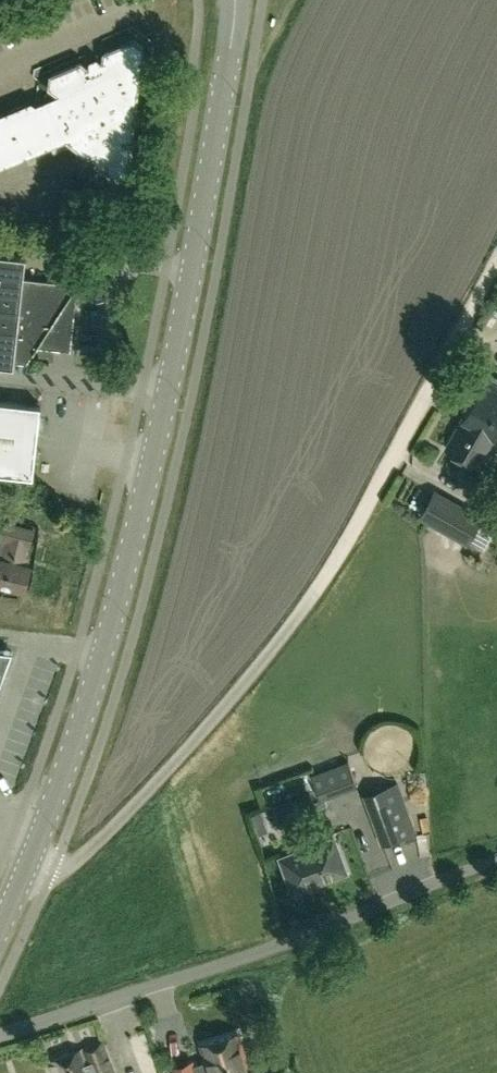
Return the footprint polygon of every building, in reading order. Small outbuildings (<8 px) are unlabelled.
[(66,139),(87,155),(97,151),(95,161),(116,177),(127,172),(130,147),(120,141),(131,136),(142,48),(133,41),(50,76),(47,88),(57,95),(34,106),(28,102),(0,114),(0,167),(66,139)] [(0,253),(0,364),(14,365),(15,361),(27,362),(37,346),(70,349),(77,283),(23,277),(26,255),(0,253)] [(33,476),(41,405),(0,401),(0,473),(33,476)] [(496,430),(496,407),(492,415),(471,403),(447,448),(478,465),(496,430)] [(432,497),(419,520),(465,545),(478,521),(432,497)] [(34,529),(2,521),(0,530),(0,538),(7,540),(2,558),(0,558),(0,584),(24,590),(30,566),(24,564),(29,546),(30,547),(34,529)] [(13,652),(0,650),(0,687),(13,652)] [(397,783),(364,795),(384,848),(417,836),(397,783)] [(267,831),(259,811),(250,814),(258,834),(267,831)] [(333,838),(280,858),(292,892),(346,872),(333,838)] [(238,1033),(200,1045),(205,1061),(193,1064),(192,1061),(173,1067),(175,1072),(250,1072),(238,1033)] [(53,1072),(113,1072),(102,1042),(49,1062),(53,1072)]
